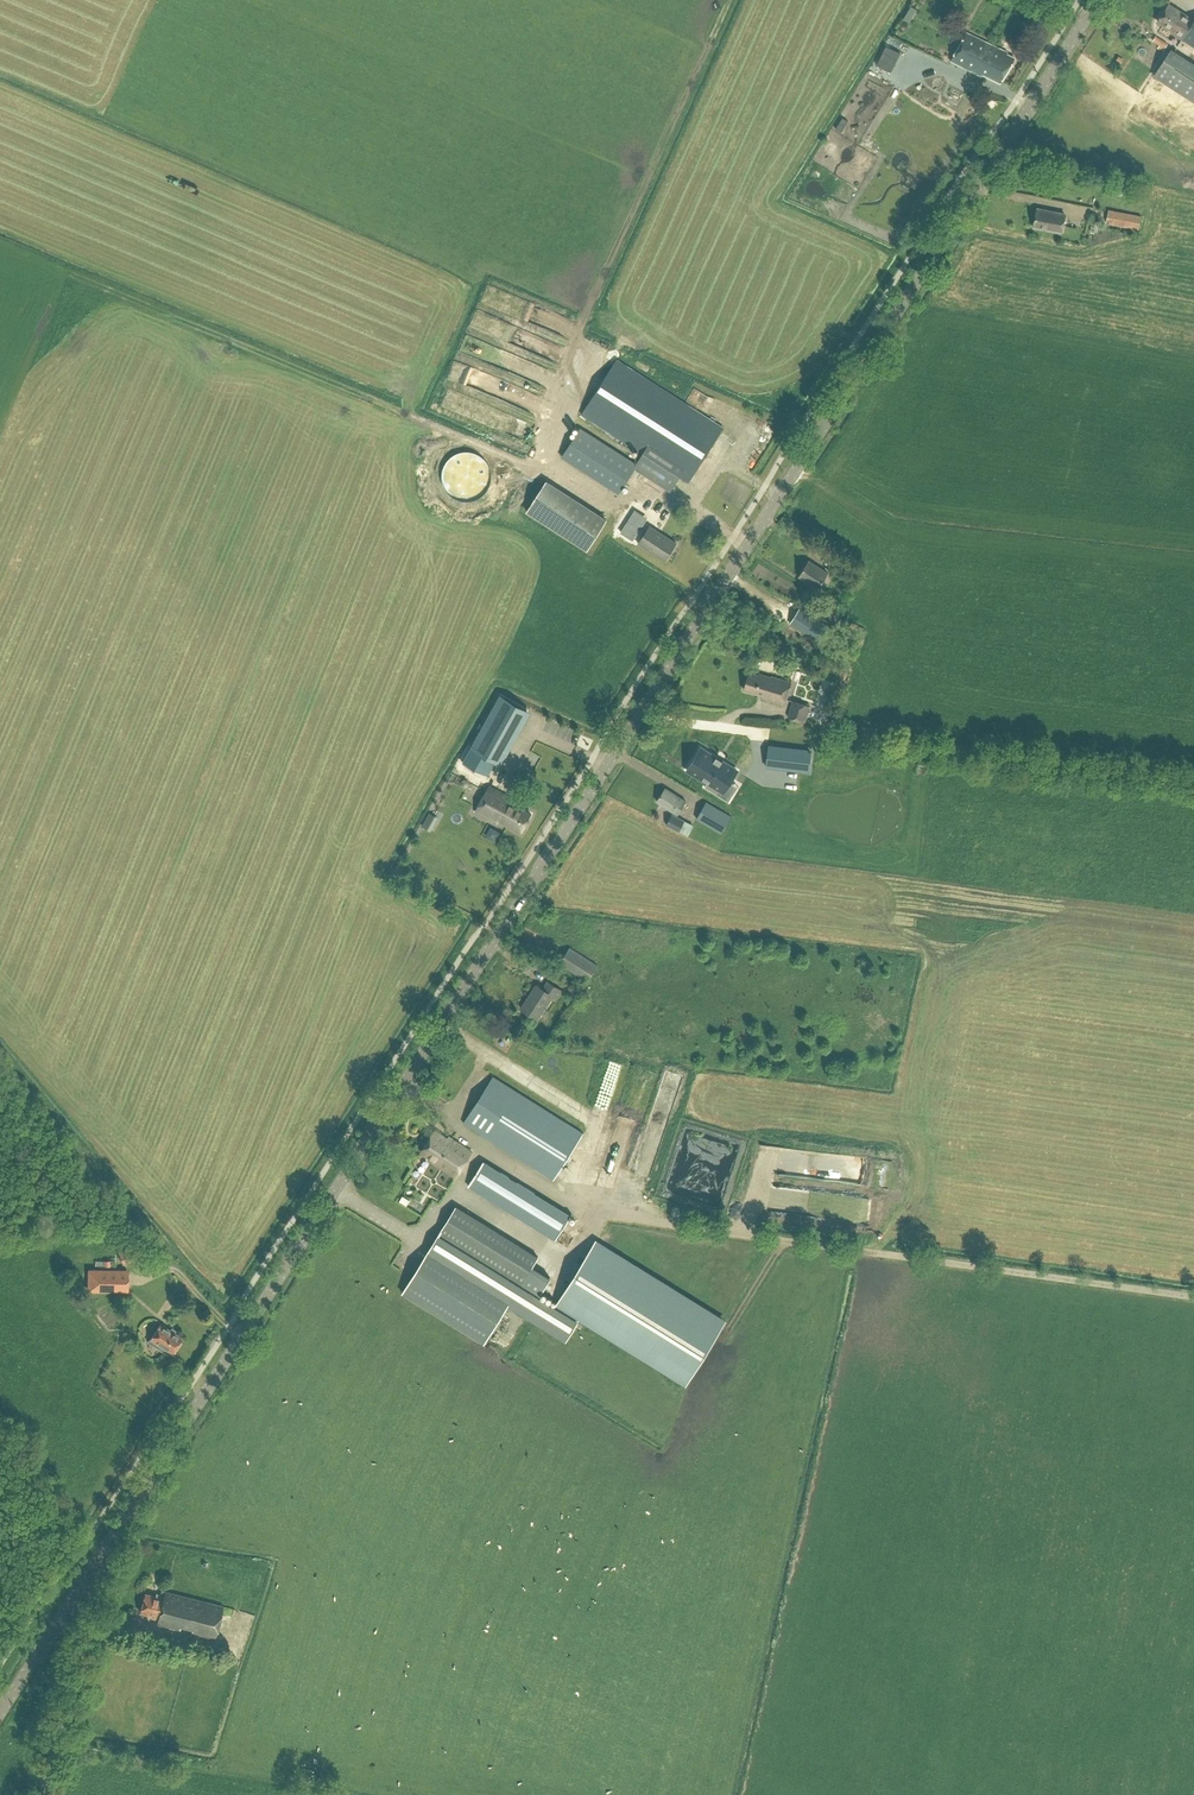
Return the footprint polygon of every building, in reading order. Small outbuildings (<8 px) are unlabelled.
[(1169,3),(1158,21),(1172,30),(1171,32),(1193,46),(1193,19),(1169,3)] [(967,33),(951,60),(981,75),(982,73),(1000,82),(1015,58),(1006,54),(1007,52),(967,33)] [(1154,75),(1193,101),(1193,64),(1171,49),(1154,75)] [(959,112),(965,100),(939,88),(945,75),(936,71),(925,94),(945,103),(944,105),(959,112)] [(1037,209),(1034,226),(1062,232),(1066,214),(1037,209)] [(1110,209),(1107,223),(1140,229),(1142,216),(1110,209)] [(498,319),(495,333),(507,336),(508,330),(504,329),(506,320),(498,319)] [(582,414),(644,454),(638,464),(581,428),(562,457),(619,493),(635,469),(671,491),(680,477),(689,483),(724,428),(618,359),(582,414)] [(746,408),(743,413),(752,418),(754,412),(746,408)] [(516,463),(497,493),(527,512),(547,482),(516,463)] [(527,512),(588,550),(598,534),(607,520),(547,482),(527,512)] [(650,526),(639,543),(665,560),(677,543),(650,526)] [(818,588),(828,572),(810,561),(800,576),(818,588)] [(818,623),(822,612),(805,606),(801,617),(818,623)] [(849,631),(861,637),(866,629),(854,622),(849,631)] [(753,652),(745,658),(753,667),(761,660),(753,652)] [(772,677),(760,673),(760,675),(750,672),(745,690),(764,695),(763,698),(786,704),(793,681),(772,675),(772,677)] [(527,709),(501,694),(471,748),(492,759),(497,763),(527,709)] [(805,722),(811,705),(793,699),(788,717),(805,722)] [(827,706),(819,703),(817,709),(825,712),(827,706)] [(770,746),(767,766),(799,770),(808,771),(809,761),(811,751),(770,746)] [(492,759),(471,748),(463,762),(484,774),(492,759)] [(696,759),(689,771),(699,777),(709,783),(707,785),(706,787),(718,795),(722,797),(732,782),(735,777),(739,771),(721,760),(703,748),(696,759)] [(554,779),(550,788),(556,791),(560,782),(554,779)] [(521,807),(522,803),(490,786),(476,811),(498,823),(500,819),(522,831),(532,814),(521,807)] [(678,815),(687,801),(666,788),(658,801),(678,815)] [(706,801),(697,818),(722,833),(731,816),(706,801)] [(438,814),(434,823),(440,826),(444,817),(438,814)] [(672,814),(667,825),(679,831),(685,820),(672,814)] [(588,981),(599,964),(570,947),(560,964),(588,981)] [(544,989),(537,985),(522,1008),(539,1019),(553,996),(557,999),(562,991),(548,982),(544,989)] [(554,1179),(584,1132),(494,1075),(464,1122),(554,1179)] [(438,1165),(456,1177),(473,1150),(455,1139),(453,1141),(436,1130),(421,1152),(439,1163),(438,1165)] [(469,1186),(485,1196),(526,1221),(556,1240),(571,1214),(542,1196),(501,1170),(484,1160),(469,1186)] [(403,1195),(400,1200),(407,1205),(410,1200),(403,1195)] [(456,1206),(437,1236),(519,1287),(538,1256),(456,1206)] [(437,1236),(428,1251),(510,1302),(509,1302),(567,1338),(580,1317),(686,1383),(724,1321),(596,1242),(555,1308),(519,1287),(437,1236)] [(510,1302),(428,1251),(403,1292),(484,1343),(509,1302),(510,1302)] [(88,1269),(88,1289),(127,1290),(127,1269),(88,1269)] [(172,1351),(181,1337),(160,1323),(147,1341),(162,1351),(165,1347),(172,1351)] [(192,1632),(215,1638),(223,1605),(165,1590),(164,1595),(156,1593),(155,1595),(146,1593),(141,1611),(154,1614),(153,1617),(158,1618),(157,1623),(180,1629),(181,1626),(193,1629),(192,1632)]
